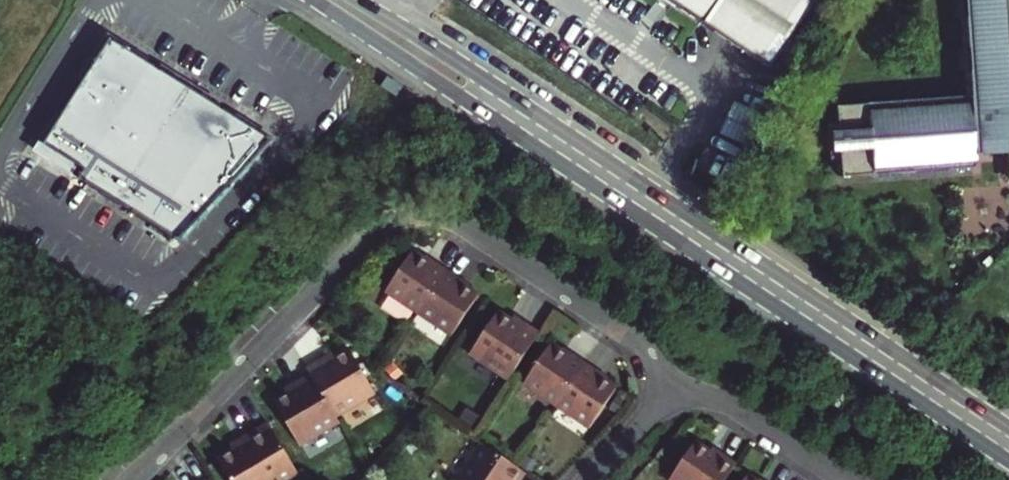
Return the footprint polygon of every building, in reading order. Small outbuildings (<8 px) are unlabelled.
[(663,8),(766,79),(812,12),(794,0),(651,0),(663,8)] [(967,98),(834,112),(840,182),(972,171),(971,158),(1004,155),(1007,178),(1008,180),(1008,0),(958,0),(967,98)] [(121,51),(101,39),(24,156),(175,254),(273,146),(240,125),(181,89),(121,51)] [(432,259),(415,247),(389,285),(421,308),(449,267),(434,256),(432,259)] [(449,267),(421,308),(454,331),(480,293),(460,279),(462,276),(449,267)] [(520,324),(513,319),(500,310),(472,350),(509,376),(541,329),(524,318),(520,324)] [(520,324),(524,318),(517,313),(513,319),(520,324)] [(527,378),(560,400),(587,360),(571,349),(569,353),(552,341),(527,378)] [(305,362),(309,368),(334,412),(375,389),(351,346),(339,353),(329,358),(325,351),(305,362)] [(329,358),(339,353),(335,346),(325,351),(329,358)] [(587,360),(560,400),(591,422),(617,385),(598,372),(600,369),(587,360)] [(274,395),(298,438),(337,417),(334,412),(309,368),(293,377),(296,383),(286,388),(274,395)] [(293,377),(283,383),(286,388),(296,383),(293,377)] [(297,470),(267,417),(236,435),(239,441),(232,445),(216,454),(231,479),(278,479),(297,470)] [(228,439),(232,445),(239,441),(236,435),(228,439)] [(679,479),(725,479),(739,459),(725,449),(721,456),(713,451),(697,440),(673,476),(679,479)] [(517,464),(485,443),(459,479),(522,479),(528,472),(517,464)] [(721,456),(725,449),(718,444),(713,451),(721,456)]
